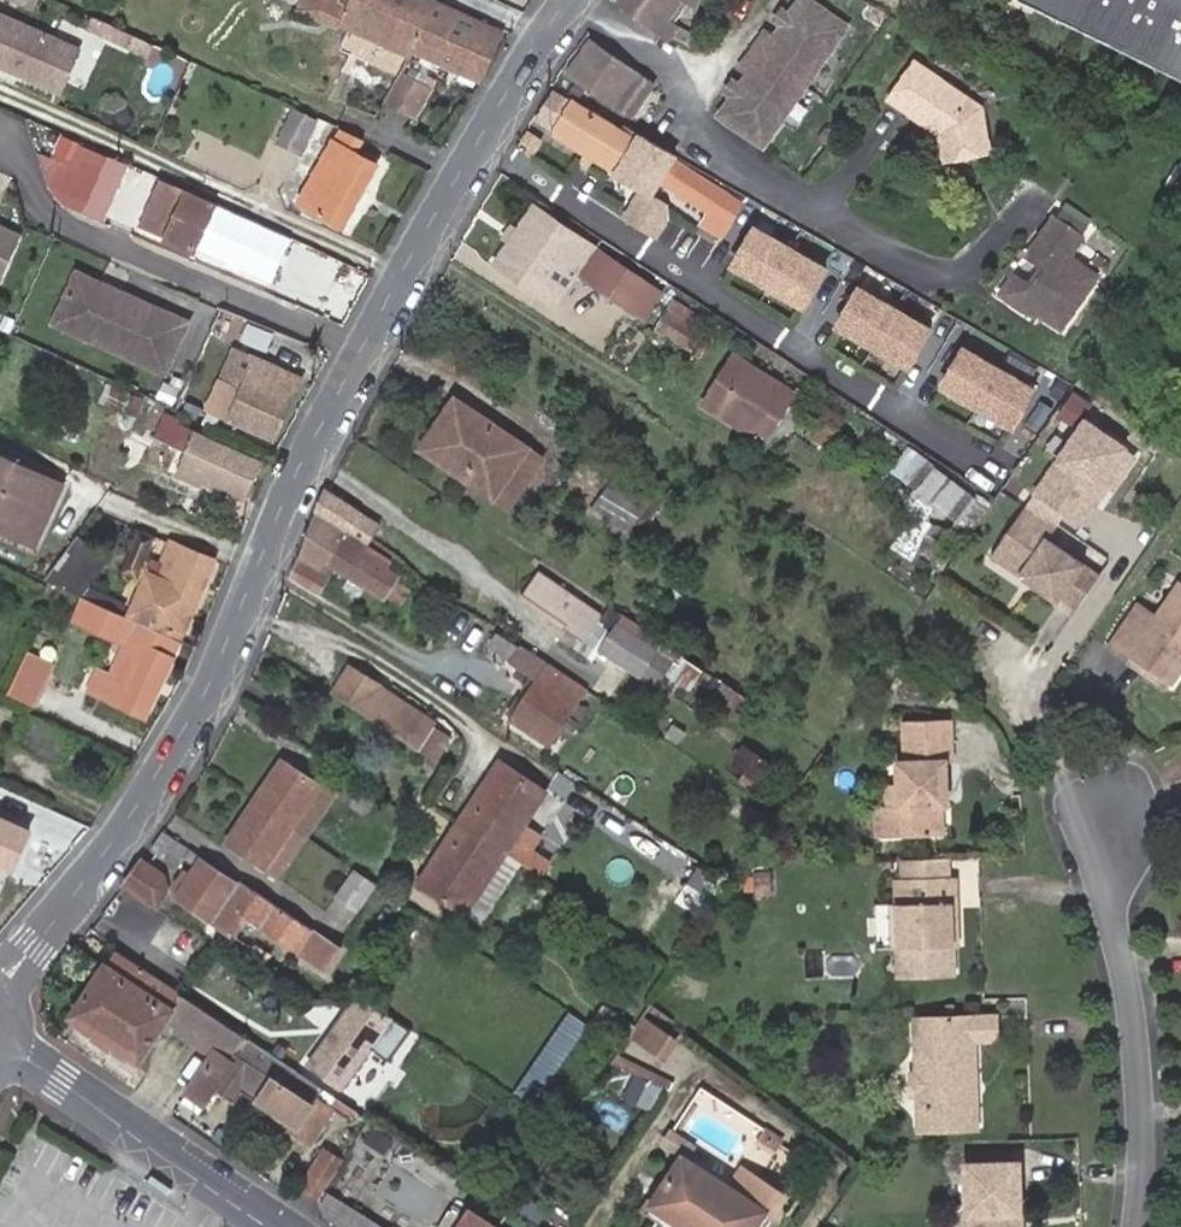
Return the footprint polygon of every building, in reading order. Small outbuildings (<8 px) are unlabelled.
[(23,7),(31,11),(36,0),(26,0),(23,7)] [(298,5),(337,23),(335,27),(475,90),(500,36),(420,0),(300,0),(298,5)] [(669,40),(671,37),(679,25),(662,14),(671,0),(621,0),(617,5),(669,40)] [(770,45),(761,39),(737,76),(746,81),(717,125),(759,153),(800,90),(842,25),(803,0),(799,0),(770,45)] [(1042,15),(1097,42),(1101,33),(1123,44),(1119,53),(1140,63),(1144,54),(1180,72),(1180,0),(1050,0),(1042,15)] [(337,23),(298,5),(294,14),(332,32),(335,27),(337,23)] [(76,54),(0,19),(0,71),(57,97),(76,54)] [(679,25),(671,37),(685,43),(691,34),(679,25)] [(138,42),(111,30),(105,43),(132,55),(138,42)] [(1123,44),(1101,33),(1097,42),(1119,53),(1123,44)] [(590,45),(569,75),(631,118),(652,88),(590,45)] [(1144,54),(1140,63),(1180,82),(1180,72),(1144,54)] [(985,107),(917,63),(892,99),(940,133),(944,163),(993,155),(985,107)] [(395,74),(379,107),(406,120),(422,88),(395,74)] [(635,144),(553,95),(537,122),(589,152),(581,166),(592,173),(600,158),(624,173),(621,177),(647,193),(629,224),(659,241),(666,230),(661,213),(647,205),(656,191),(707,221),(704,226),(721,236),(740,205),(659,158),(663,152),(639,137),(635,144)] [(850,111),(839,104),(832,116),(843,123),(850,111)] [(319,125),(290,113),(276,146),(304,159),(319,125)] [(363,145),(337,133),(301,212),(348,233),(377,168),(357,159),(363,145)] [(535,160),(545,145),(530,135),(522,148),(530,153),(528,155),(535,160)] [(81,208),(94,180),(62,165),(49,193),(81,208)] [(180,194),(154,181),(136,219),(163,231),(180,194)] [(163,231),(159,239),(157,244),(189,259),(212,209),(180,194),(163,231)] [(533,206),(493,266),(535,295),(559,259),(579,272),(576,276),(629,312),(648,284),(533,206)] [(287,243),(212,209),(189,258),(264,293),(287,243)] [(1000,295),(1065,336),(1102,278),(1069,258),(1084,235),(1052,215),(1026,256),(1045,268),(1034,286),(1014,273),(1000,295)] [(0,230),(0,280),(19,239),(0,230)] [(823,272),(752,231),(729,268),(801,309),(823,272)] [(361,278),(287,243),(264,293),(338,327),(361,278)] [(559,259),(535,295),(554,308),(576,276),(579,272),(559,259)] [(78,276),(59,316),(114,340),(109,352),(164,375),(185,325),(78,276)] [(648,284),(629,312),(644,322),(662,295),(648,284)] [(926,332),(855,291),(833,328),(904,369),(926,332)] [(713,315),(682,295),(668,315),(698,337),(713,315)] [(668,315),(661,326),(692,345),(698,337),(668,315)] [(109,352),(114,340),(59,316),(53,331),(108,355),(109,352)] [(692,345),(661,326),(656,332),(687,352),(692,345)] [(687,352),(656,332),(649,343),(697,363),(709,346),(698,337),(692,345),(687,352)] [(1029,392),(959,351),(936,388),(1008,430),(1029,392)] [(224,356),(199,412),(267,442),(295,379),(236,353),(233,360),(224,356)] [(760,445),(791,397),(731,359),(701,407),(760,445)] [(143,400),(108,384),(98,405),(134,420),(143,400)] [(458,482),(494,429),(451,400),(415,452),(458,482)] [(824,410),(805,438),(823,450),(842,423),(824,410)] [(189,449),(180,469),(244,498),(261,460),(183,424),(185,420),(166,411),(156,434),(189,449)] [(1133,454),(1080,420),(1031,497),(1084,531),(1133,454)] [(525,451),(494,429),(458,482),(488,504),(525,451)] [(2,531),(27,543),(56,481),(0,454),(0,519),(6,522),(2,531)] [(973,504),(933,472),(915,494),(955,526),(973,504)] [(592,513),(626,536),(643,512),(608,488),(592,513)] [(339,534),(361,549),(363,545),(375,527),(320,491),(311,514),(339,534)] [(643,512),(626,536),(635,541),(654,512),(646,506),(643,512)] [(1046,536),(1053,525),(1025,507),(997,549),(1042,580),(1036,589),(1059,605),(1062,600),(1076,609),(1101,573),(1046,536)] [(311,514),(294,558),(315,573),(339,534),(311,514)] [(315,573),(294,558),(287,584),(309,598),(329,569),(377,602),(379,598),(394,608),(404,593),(390,584),(397,574),(361,549),(339,534),(315,573)] [(75,540),(43,583),(54,588),(58,590),(90,551),(75,540)] [(206,561),(163,543),(148,580),(139,576),(123,616),(174,637),(206,561)] [(997,549),(991,558),(1036,589),(1042,580),(997,549)] [(58,590),(73,597),(102,561),(90,551),(58,590)] [(583,642),(599,618),(537,575),(520,599),(556,624),(583,642)] [(1124,655),(1129,647),(1146,659),(1141,666),(1167,684),(1180,664),(1180,583),(1175,579),(1153,611),(1137,601),(1107,648),(1121,658),(1124,655)] [(599,671),(606,661),(596,655),(617,624),(619,621),(604,611),(599,618),(583,642),(556,624),(548,636),(599,671)] [(103,632),(113,637),(122,619),(111,614),(103,632)] [(138,720),(173,643),(122,619),(113,637),(123,641),(106,680),(98,677),(89,697),(138,720)] [(596,655),(606,661),(626,630),(629,628),(619,621),(617,624),(596,655)] [(687,694),(700,676),(629,628),(626,630),(606,661),(644,687),(655,672),(687,694)] [(582,692),(514,647),(506,660),(534,680),(508,717),(548,742),(553,735),(565,717),(573,723),(582,710),(574,704),(582,692)] [(1129,647),(1124,655),(1141,666),(1146,659),(1129,647)] [(22,655),(20,661),(49,674),(51,668),(22,655)] [(49,674),(20,661),(5,694),(33,707),(49,674)] [(362,717),(380,691),(373,686),(374,683),(346,663),(318,704),(347,724),(355,712),(362,717)] [(706,705),(712,709),(724,691),(718,687),(706,705)] [(432,725),(380,691),(362,717),(415,751),(432,725)] [(733,723),(745,706),(724,691),(712,709),(733,723)] [(584,711),(582,710),(573,723),(575,725),(584,711)] [(553,735),(562,740),(573,723),(565,717),(553,735)] [(53,771),(67,741),(20,720),(7,749),(53,771)] [(573,723),(562,740),(566,743),(577,726),(575,725),(573,723)] [(934,790),(941,791),(947,790),(946,766),(951,766),(950,724),(906,726),(907,768),(900,768),(901,810),(888,810),(888,841),(942,839),(942,808),(934,809),(934,790)] [(794,753),(781,745),(774,757),(786,765),(794,753)] [(740,750),(728,767),(755,785),(766,768),(740,750)] [(223,842),(264,870),(293,829),(288,825),(315,786),(279,761),(223,842)] [(486,875),(540,796),(494,763),(413,882),(460,913),(486,875)] [(372,800),(348,783),(338,797),(362,815),(372,800)] [(293,829),(321,790),(315,786),(288,825),(293,829)] [(328,795),(321,790),(293,829),(300,835),(328,795)] [(293,829),(264,870),(272,876),(300,835),(293,829)] [(189,850),(162,831),(148,852),(175,869),(189,850)] [(329,896),(350,910),(367,884),(331,859),(309,891),(325,903),(329,896)] [(120,885),(153,907),(169,884),(136,861),(120,885)] [(297,921),(239,883),(237,886),(199,861),(176,893),(233,933),(247,912),(285,939),(297,921)] [(945,883),(944,865),(899,866),(901,884),(945,883)] [(681,890),(708,908),(719,891),(692,872),(681,890)] [(776,872),(754,873),(756,898),(776,897),(776,872)] [(486,875),(460,913),(482,928),(507,890),(486,875)] [(950,952),(948,906),(953,906),(952,882),(945,883),(901,884),(893,884),(894,906),(895,913),(896,953),(897,980),(956,977),(955,952),(950,952)] [(895,913),(894,906),(880,907),(881,953),(896,953),(895,913)] [(403,937),(418,948),(428,955),(442,935),(416,918),(403,937)] [(285,939),(284,940),(297,948),(296,949),(323,967),(336,949),(297,921),(285,939)] [(281,1064),(110,951),(67,1017),(132,1060),(164,1015),(176,1022),(172,1029),(208,1054),(183,1094),(199,1104),(219,1117),(236,1089),(255,1103),(281,1064)] [(382,1056),(404,1027),(392,1019),(368,1006),(353,1001),(348,1001),(302,1063),(335,1086),(366,1044),(382,1056)] [(549,1099),(585,1017),(565,1008),(528,1090),(549,1099)] [(970,1083),(974,1083),(973,1050),(995,1048),(994,1020),(909,1022),(911,1075),(905,1075),(907,1103),(912,1103),(913,1135),(976,1133),(974,1097),(970,1097),(970,1083)] [(673,1045),(650,1029),(638,1045),(662,1061),(673,1045)] [(614,1059),(611,1064),(666,1092),(669,1086),(614,1059)] [(336,1100),(281,1064),(255,1103),(258,1104),(292,1127),(287,1132),(307,1145),(329,1112),(336,1100)] [(199,1104),(183,1094),(177,1103),(211,1128),(219,1117),(199,1104)] [(343,1121),(352,1111),(336,1100),(329,1112),(343,1121)] [(761,1135),(757,1140),(776,1150),(778,1147),(761,1135)] [(776,1150),(757,1140),(753,1147),(770,1159),(776,1150)] [(317,1201),(343,1160),(324,1148),(298,1190),(317,1201)] [(657,1226),(759,1226),(765,1217),(780,1196),(740,1169),(726,1191),(682,1162),(645,1219),(657,1226)] [(543,1163),(531,1182),(538,1186),(551,1168),(543,1163)] [(1018,1219),(1016,1167),(961,1168),(963,1226),(1012,1226),(1011,1218),(1018,1219)] [(806,1178),(794,1196),(804,1204),(817,1185),(806,1178)] [(469,1214),(459,1226),(489,1226),(469,1214)]
